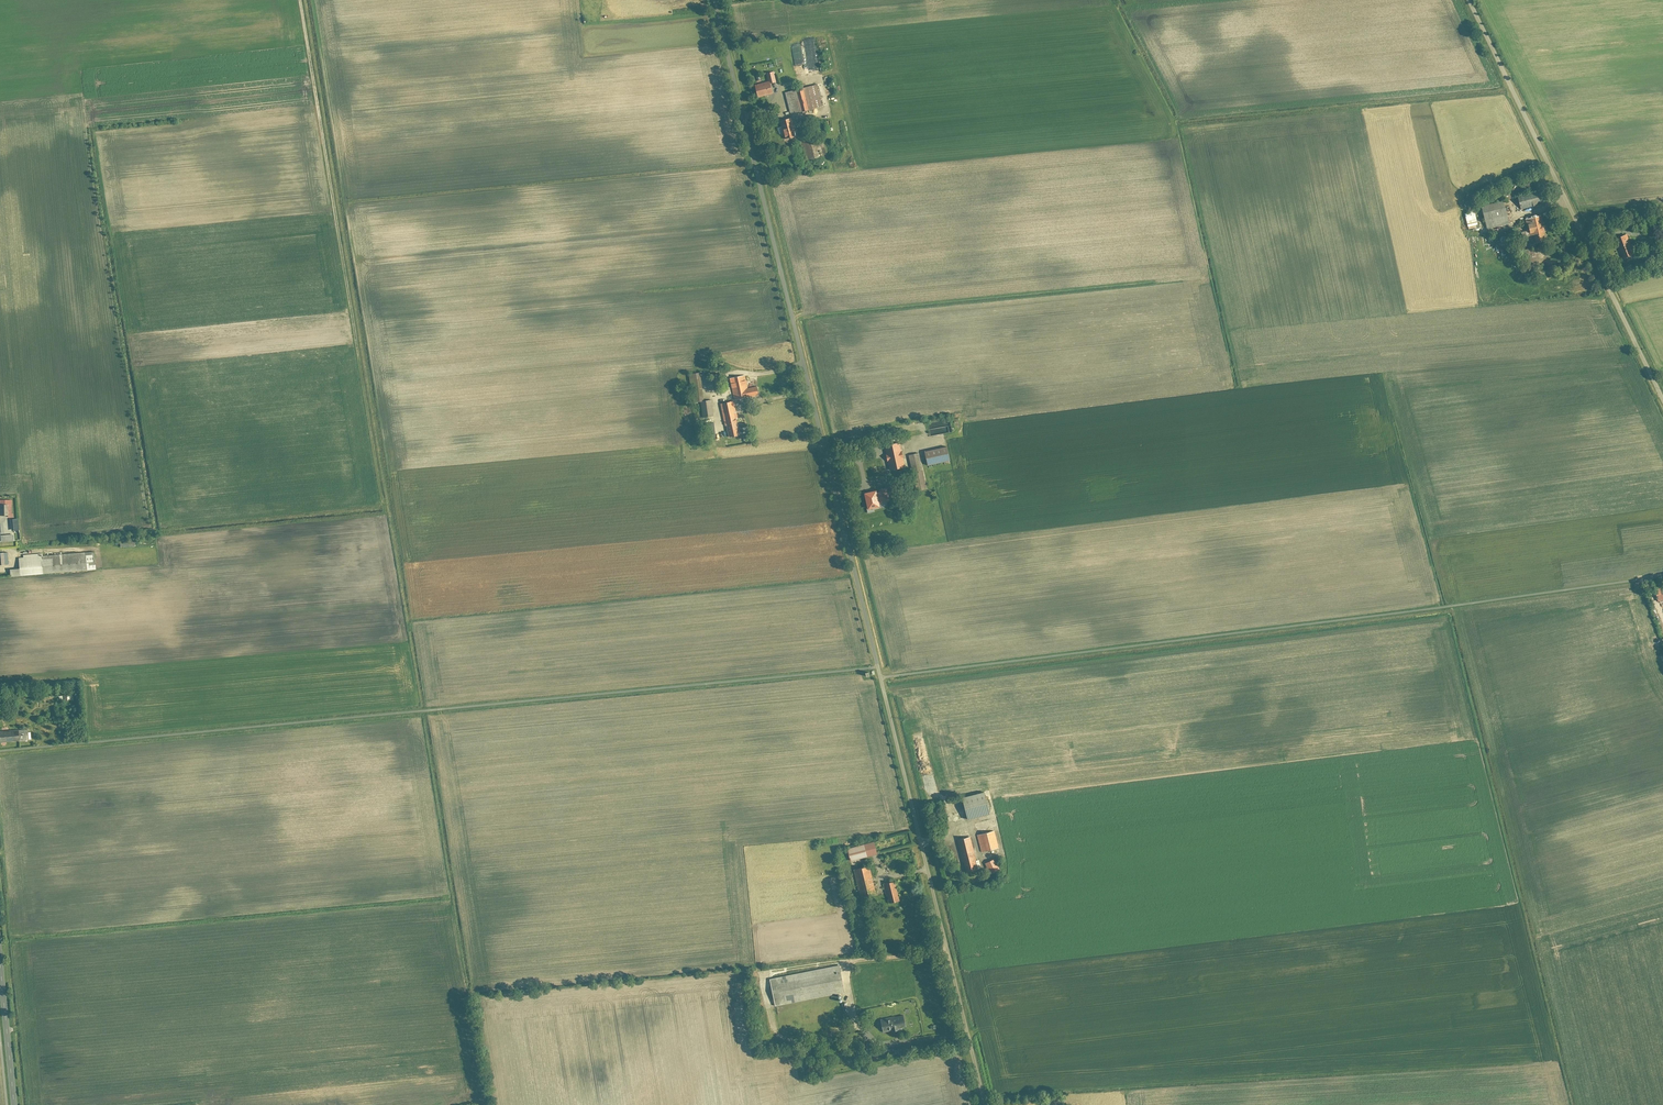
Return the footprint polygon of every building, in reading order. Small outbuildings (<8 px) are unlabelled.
[(769,85),(775,84),(773,72),(767,73),(769,85)] [(754,87),(757,98),(771,95),(768,84),(754,87)] [(785,94),(790,116),(821,108),(816,86),(785,94)] [(780,122),(784,141),(794,139),(791,120),(780,122)] [(802,140),(805,162),(820,160),(816,137),(802,140)] [(1518,195),(1521,208),(1543,203),(1540,190),(1518,195)] [(1482,206),(1487,229),(1509,224),(1504,201),(1482,206)] [(1464,215),(1468,227),(1477,225),(1474,212),(1464,215)] [(1547,242),(1541,217),(1525,220),(1531,246),(1547,242)] [(1627,235),(1614,240),(1623,259),(1635,254),(1627,235)] [(700,404),(702,419),(712,418),(710,401),(703,402),(699,373),(688,375),(692,406),(700,404)] [(729,379),(734,401),(758,396),(757,388),(748,389),(745,375),(729,379)] [(721,405),(728,438),(741,436),(734,402),(721,405)] [(928,424),(930,437),(953,433),(950,420),(928,424)] [(883,446),(890,471),(905,467),(898,442),(883,446)] [(925,451),(927,466),(950,462),(947,447),(925,451)] [(920,455),(907,457),(914,492),(927,489),(920,455)] [(864,493),(868,510),(879,507),(878,504),(889,502),(886,488),(879,490),(880,492),(877,492),(876,491),(864,493)] [(12,517),(12,502),(0,501),(0,516),(12,517)] [(12,543),(12,535),(0,536),(0,544),(12,543)] [(93,552),(39,557),(39,554),(23,555),(24,559),(18,559),(19,569),(8,570),(9,578),(95,570),(93,552)] [(1653,587),(1655,602),(1662,601),(1662,585),(1653,587)] [(58,696),(59,703),(72,702),(71,695),(58,696)] [(28,740),(27,729),(0,731),(0,743),(28,740)] [(960,799),(966,821),(987,814),(981,793),(960,799)] [(977,836),(981,853),(998,850),(994,832),(977,836)] [(969,837),(957,841),(966,874),(980,870),(978,861),(975,862),(969,837)] [(847,851),(849,861),(876,854),(874,844),(847,851)] [(994,860),(984,865),(989,875),(999,870),(994,860)] [(868,868),(853,871),(859,898),(875,894),(868,868)] [(894,883),(882,886),(887,905),(899,902),(894,883)] [(770,980),(775,1006),(843,993),(838,967),(770,980)] [(881,1018),(884,1033),(906,1029),(903,1014),(881,1018)] [(846,1035),(848,1043),(865,1040),(863,1032),(846,1035)] [(887,1051),(887,1057),(906,1054),(905,1048),(887,1051)]
